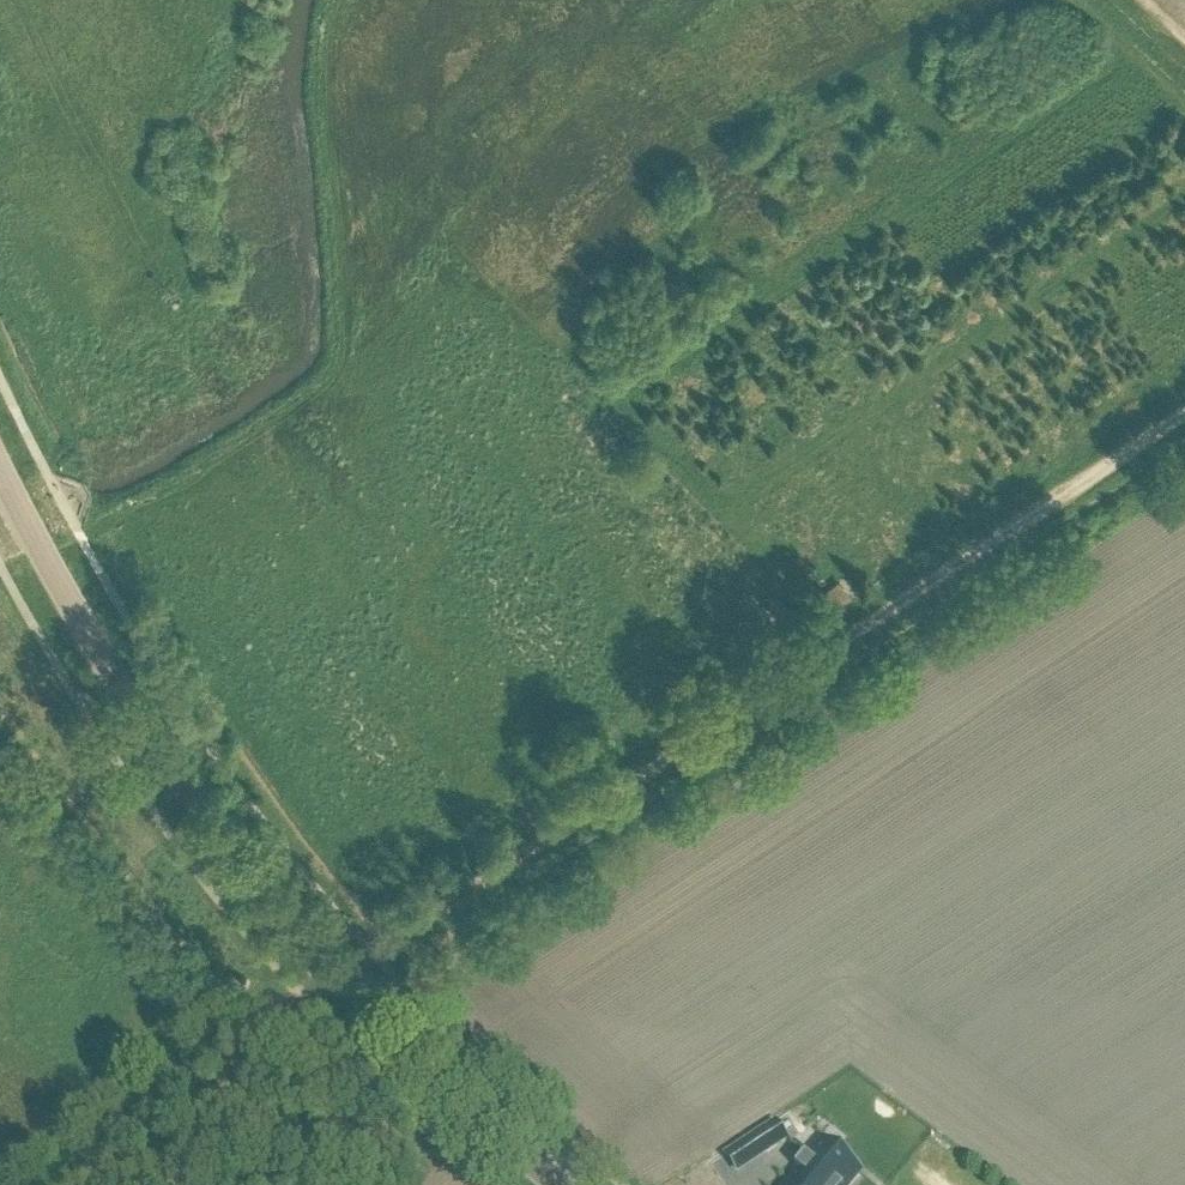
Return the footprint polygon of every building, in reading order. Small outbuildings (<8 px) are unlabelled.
[(756,1138),(728,1157),(739,1174),(768,1155),(787,1143),(775,1125),(756,1138)] [(860,1176),(823,1146),(791,1184),(853,1184),(860,1176)] [(794,1172),(780,1158),(754,1184),(781,1184),(794,1172)]
